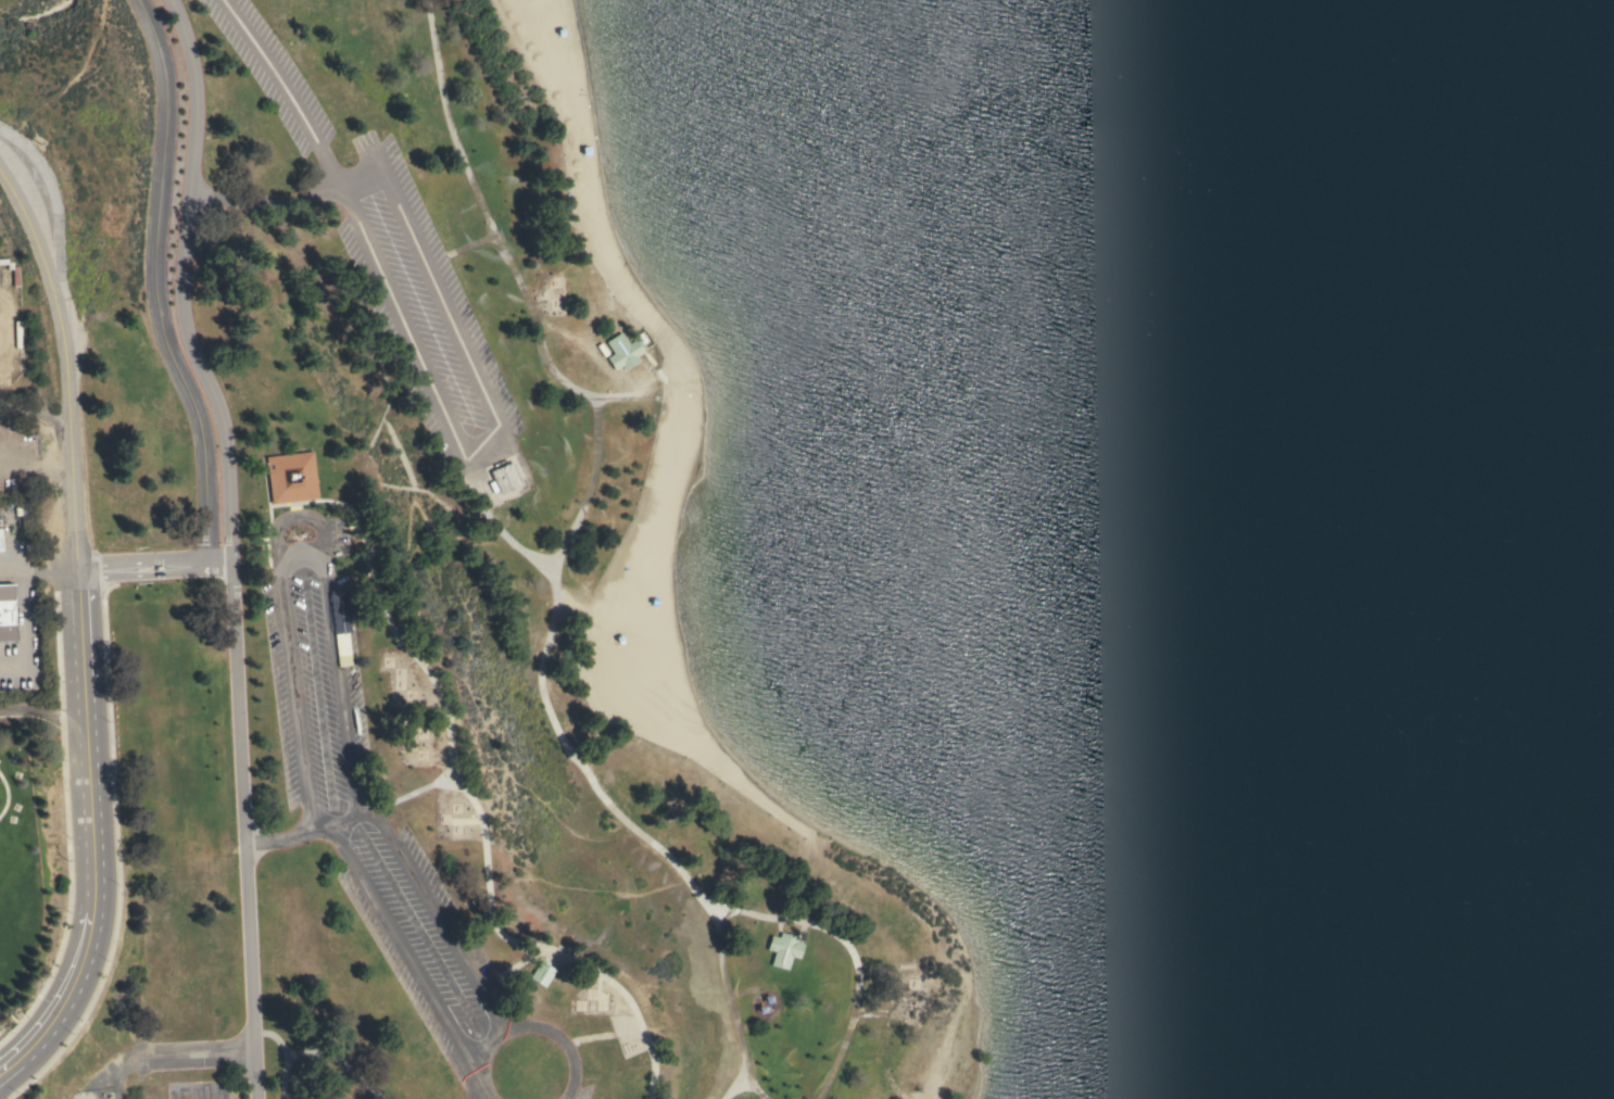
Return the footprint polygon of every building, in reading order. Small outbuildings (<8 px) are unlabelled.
[(619,332),(626,341),(634,334),(643,346),(640,349),(642,352),(635,356),(638,361),(625,370),(621,366),(615,370),(606,358),(613,353),(605,342),(619,332)] [(270,504),(265,457),(312,451),(317,498),(270,504)] [(490,471),(512,462),(522,484),(500,495),(490,471)] [(15,640),(0,641),(0,585),(12,584),(15,640)] [(352,665),(339,667),(329,594),(345,592),(350,632),(348,632),(352,665)] [(791,957),(787,970),(770,964),(773,951),(766,949),(770,935),(778,937),(779,932),(796,936),(794,942),(802,944),(798,958),(791,957)] [(543,987),(528,978),(539,960),(554,970),(543,987)]
